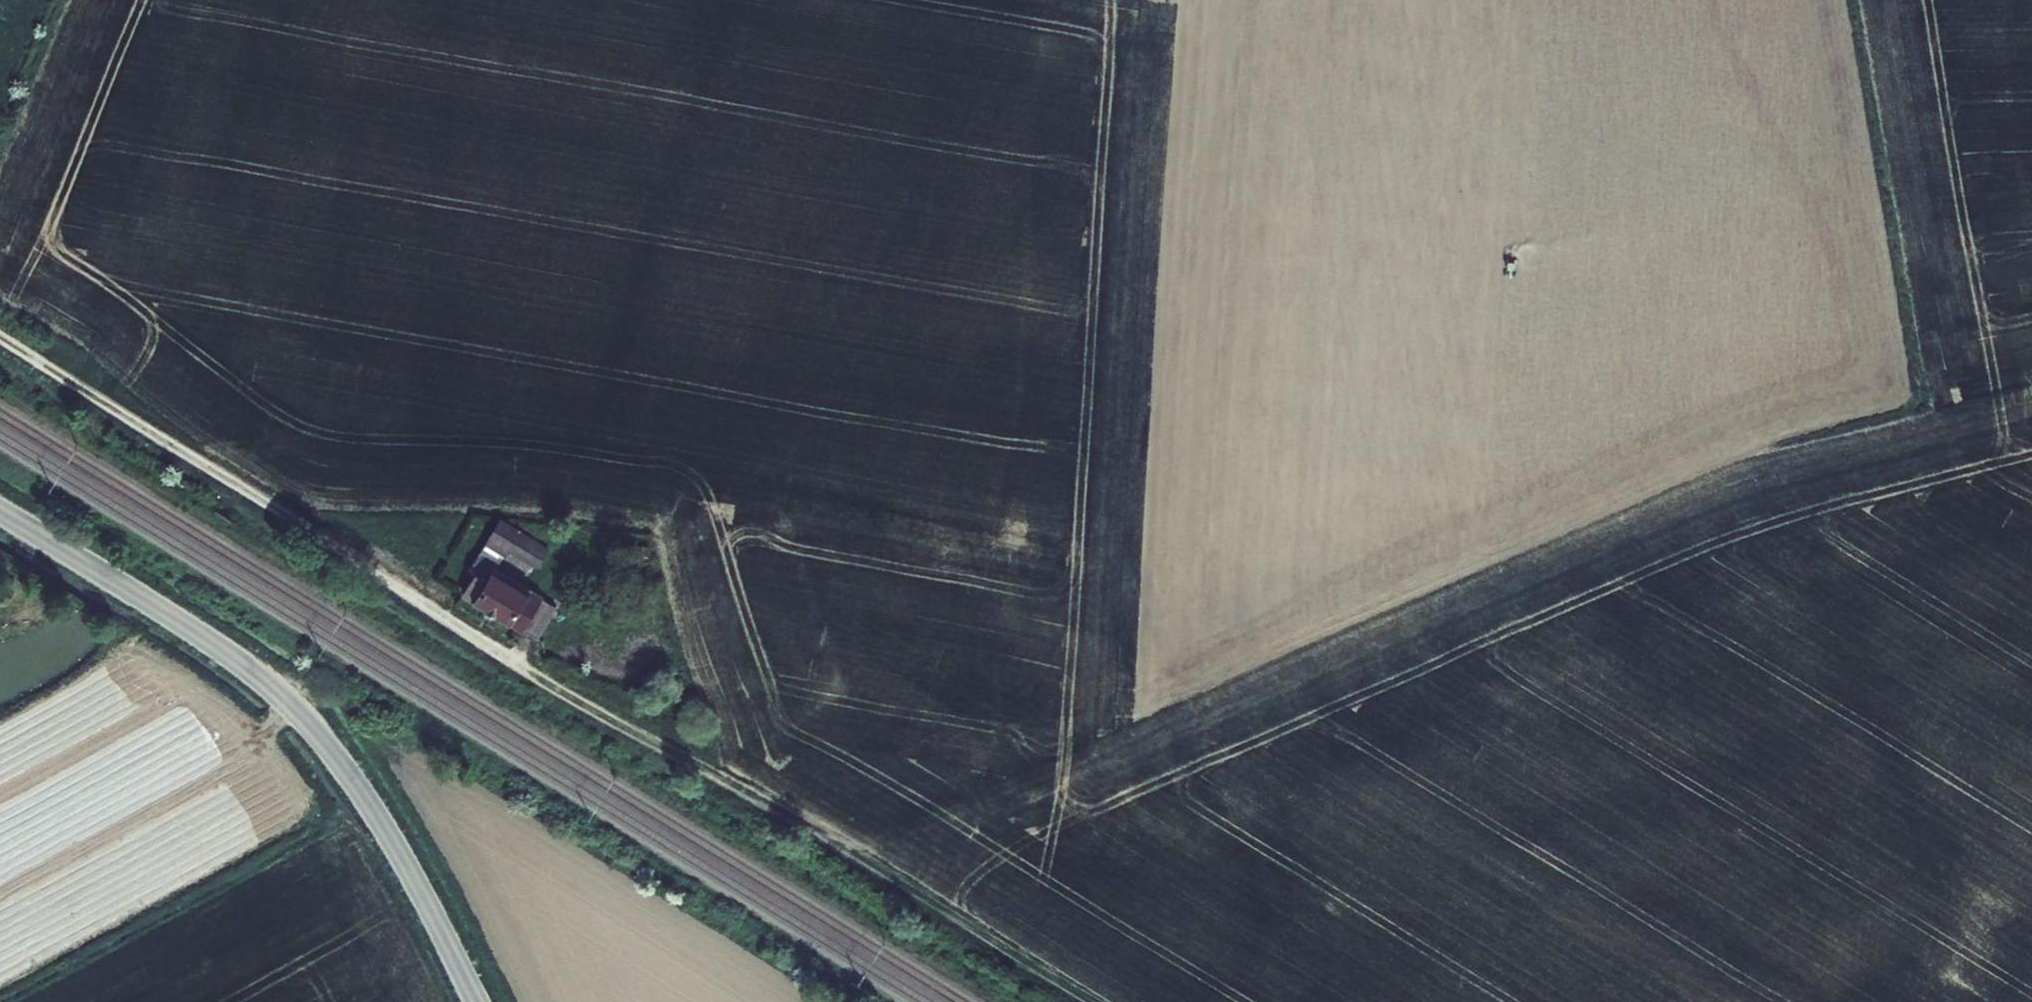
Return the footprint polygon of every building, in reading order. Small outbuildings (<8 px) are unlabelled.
[(510,529),(470,505),(460,521),(500,545),(510,529)] [(438,555),(424,578),(487,617),(508,582),(457,548),(463,539),(446,529),(431,551),(438,555)]
